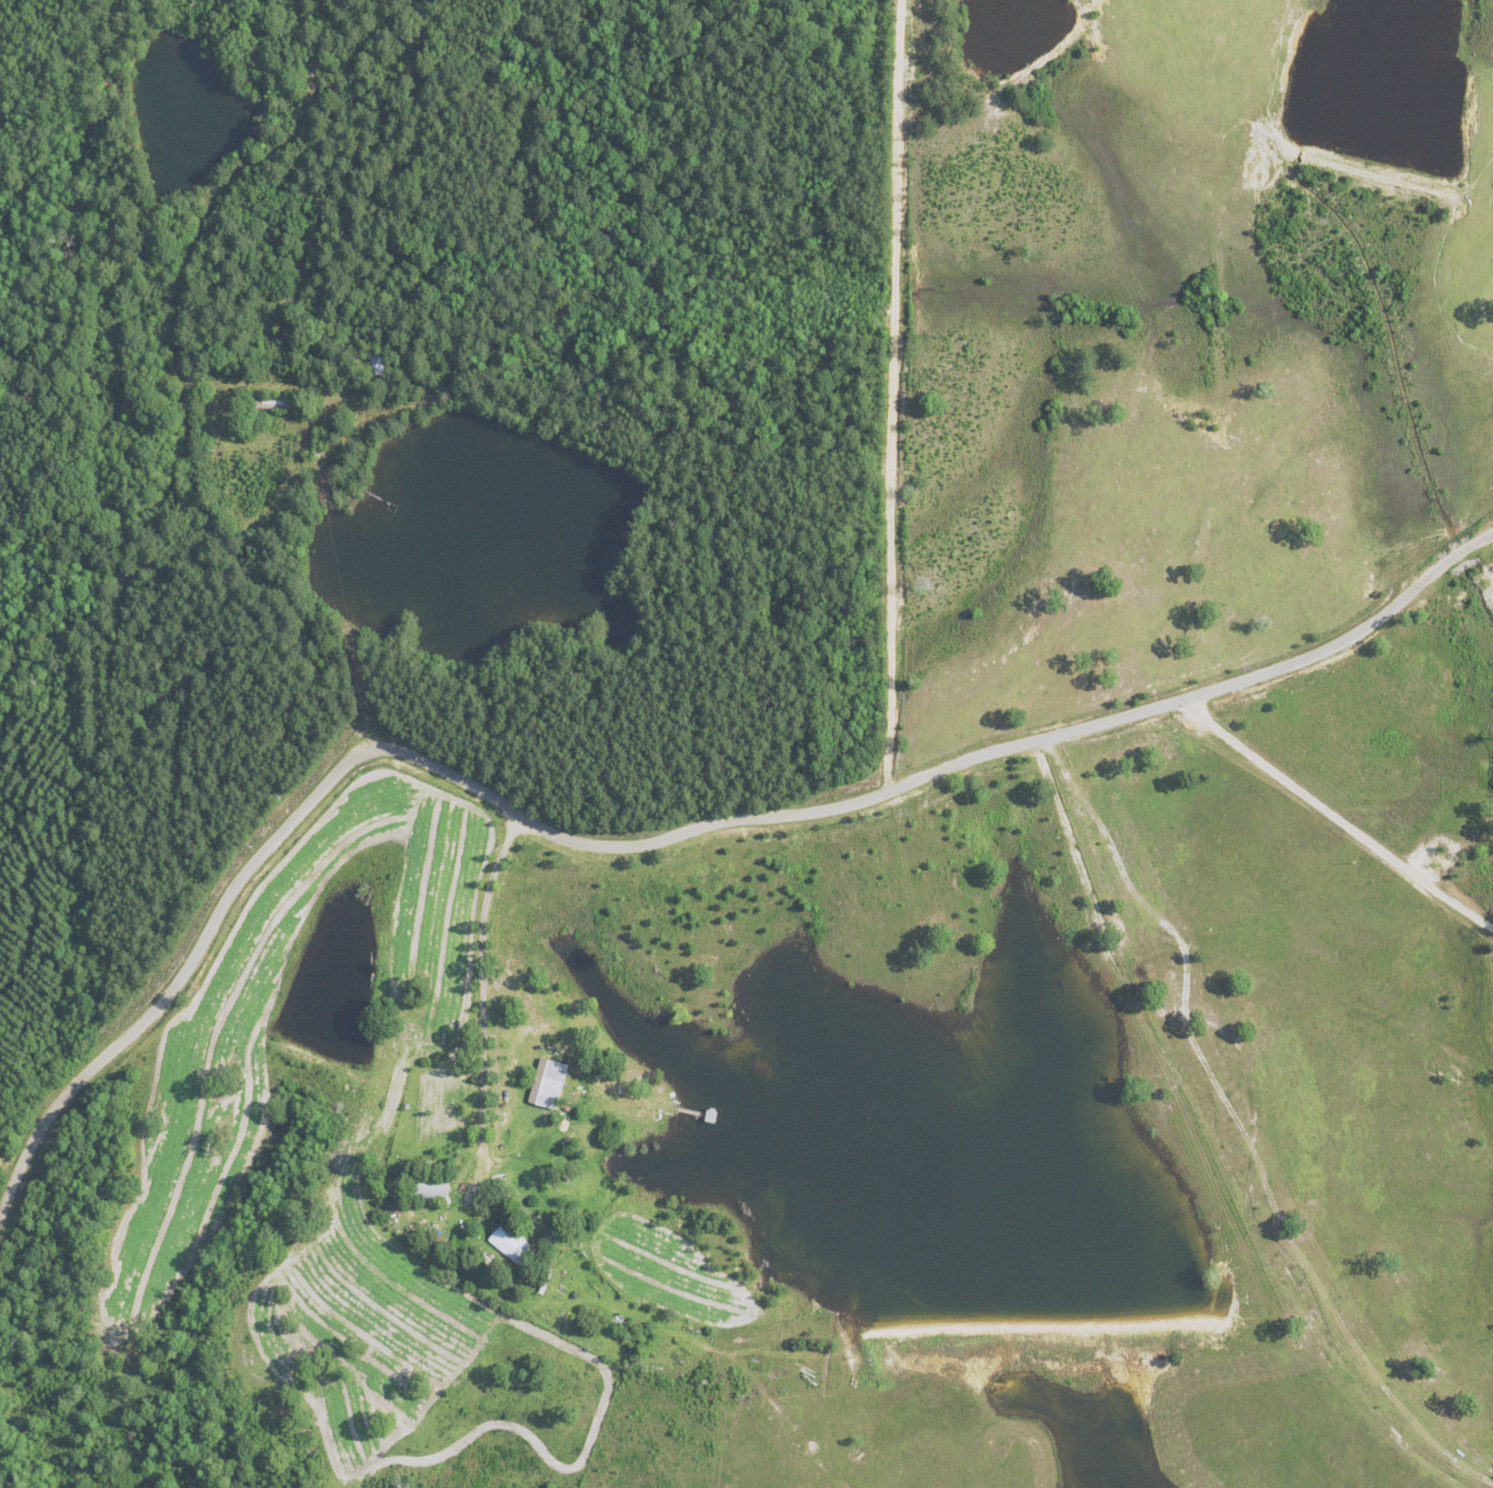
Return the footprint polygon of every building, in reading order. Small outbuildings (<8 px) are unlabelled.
[(526,1103),(543,1106),(553,1061),(535,1057),(526,1103)] [(442,1199),(442,1180),(410,1179),(410,1198),(442,1199)]
